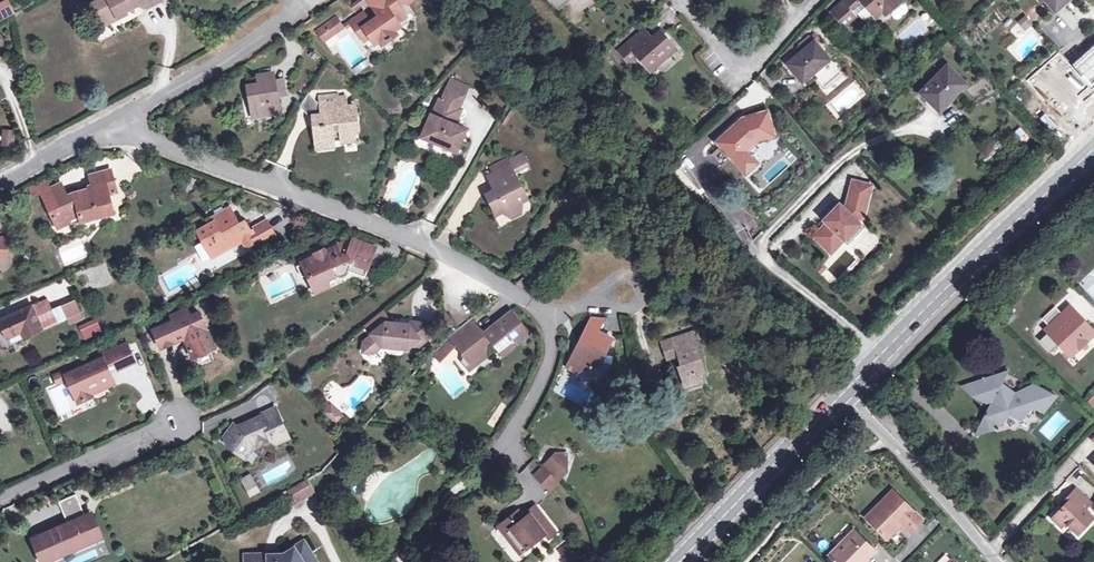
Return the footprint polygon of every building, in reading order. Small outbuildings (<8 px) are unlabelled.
[(13,12),(7,0),(2,0),(0,1),(0,19),(13,12)] [(84,6),(89,15),(91,14),(96,24),(106,19),(107,23),(125,14),(124,10),(134,5),(144,9),(151,5),(148,0),(96,0),(84,6)] [(378,15),(370,21),(364,12),(351,21),(362,37),(367,33),(370,36),(375,44),(379,41),(381,44),(386,40),(387,41),(391,38),(390,37),(396,33),(394,30),(401,26),(398,22),(394,16),(402,11),(398,5),(405,0),(368,0),(378,15)] [(836,6),(837,8),(832,13),(843,26),(854,18),(849,11),(860,1),(871,15),(881,7),(887,13),(902,0),(844,0),(836,6)] [(1054,10),(1065,0),(1045,0),(1054,10)] [(887,13),(881,7),(871,15),(875,19),(881,13),(883,16),(887,13)] [(406,16),(402,11),(394,16),(398,22),(406,16)] [(343,26),(336,16),(317,29),(324,39),(343,26)] [(1024,17),(1017,23),(1022,28),(1028,22),(1024,17)] [(107,23),(106,19),(96,24),(98,28),(107,23)] [(642,30),(617,51),(629,64),(638,57),(649,70),(675,49),(659,31),(650,39),(642,30)] [(1067,65),(1091,91),(1093,89),(1093,41),(1067,65)] [(827,58),(814,42),(787,65),(801,82),(811,73),(810,72),(827,58)] [(840,73),(827,58),(810,72),(811,73),(815,78),(823,87),(840,73)] [(965,84),(946,66),(919,93),(927,100),(930,97),(941,109),(965,84)] [(1025,85),(1051,115),(1071,99),(1045,68),(1025,85)] [(258,84),(246,86),(252,118),(278,114),(275,97),(273,80),(272,76),(257,79),(258,84)] [(281,79),(273,80),(275,97),(284,95),(281,79)] [(984,105),(996,94),(989,86),(977,97),(984,105)] [(446,89),(440,101),(457,108),(462,96),(446,89)] [(321,117),(317,118),(318,125),(314,126),(315,138),(317,138),(318,148),(325,148),(325,146),(332,145),(332,142),(340,141),(340,143),(353,141),(352,129),(356,129),(354,107),(345,108),(344,99),(337,99),(337,96),(319,98),(320,106),(321,117)] [(318,125),(317,118),(321,117),(320,106),(318,106),(304,97),(296,109),(311,118),(313,118),(314,126),(318,125)] [(930,97),(927,100),(938,112),(941,109),(930,97)] [(432,114),(430,114),(420,137),(457,152),(466,129),(455,124),(461,109),(457,108),(440,101),(438,100),(432,114)] [(766,111),(742,118),(715,143),(742,173),(754,162),(744,151),(754,141),(773,135),(766,111)] [(168,117),(157,118),(158,130),(169,130),(168,117)] [(1022,128),(1014,133),(1021,145),(1029,140),(1022,128)] [(15,145),(15,129),(2,129),(2,146),(15,145)] [(718,148),(711,154),(720,165),(727,159),(718,148)] [(502,187),(496,191),(488,195),(499,216),(511,210),(519,206),(530,200),(515,173),(516,172),(512,164),(489,177),(493,185),(499,182),(502,187)] [(110,169),(89,174),(91,185),(112,179),(110,169)] [(45,198),(43,198),(57,228),(79,217),(80,221),(106,214),(104,204),(110,202),(107,193),(116,191),(112,179),(91,185),(87,186),(88,190),(73,194),(65,197),(58,183),(41,190),(45,198)] [(871,186),(852,181),(850,189),(869,194),(871,186)] [(499,182),(493,185),(496,191),(502,187),(499,182)] [(869,194),(850,189),(846,205),(842,208),(839,204),(829,214),(828,216),(824,219),(823,220),(826,223),(813,237),(825,248),(828,245),(834,250),(843,240),(859,224),(857,222),(863,215),(869,194)] [(110,202),(104,204),(106,214),(112,212),(110,202)] [(519,206),(511,210),(515,219),(523,214),(519,206)] [(213,222),(197,230),(209,251),(219,246),(222,251),(242,240),(247,248),(258,242),(260,246),(276,237),(266,220),(251,228),(248,230),(243,219),(234,224),(232,221),(235,219),(229,208),(211,218),(213,222)] [(859,224),(843,240),(849,246),(865,230),(859,224)] [(369,250),(355,245),(353,252),(367,257),(369,250)] [(828,245),(825,248),(830,254),(834,250),(828,245)] [(222,251),(219,246),(209,251),(212,257),(222,251)] [(303,260),(304,263),(295,267),(299,277),(307,277),(308,282),(309,286),(311,290),(313,292),(332,276),(334,278),(337,278),(340,277),(342,276),(343,274),(362,281),(371,259),(367,257),(353,252),(348,250),(344,259),(337,257),(339,251),(334,250),(330,250),(324,251),(321,252),(325,261),(317,265),(313,256),(303,260)] [(312,254),(313,256),(317,265),(325,261),(321,252),(321,250),(312,254)] [(30,305),(0,319),(0,325),(5,336),(21,329),(25,337),(41,329),(57,322),(51,308),(46,298),(30,305)] [(74,298),(60,304),(66,318),(68,323),(82,316),(74,298)] [(60,304),(51,308),(57,322),(66,318),(60,304)] [(1086,322),(1083,324),(1079,319),(1081,317),(1070,305),(1045,329),(1071,357),(1093,334),(1093,331),(1086,322)] [(371,332),(372,333),(363,341),(362,346),(366,351),(371,352),(380,344),(384,345),(387,342),(399,343),(401,346),(405,347),(409,344),(418,345),(425,338),(426,322),(410,320),(406,323),(401,323),(397,326),(391,325),(389,322),(384,321),(386,315),(380,309),(363,323),(371,332)] [(188,310),(172,316),(175,322),(177,326),(182,323),(181,321),(191,317),(188,310)] [(446,311),(439,317),(447,329),(455,324),(446,311)] [(175,322),(154,331),(161,347),(176,340),(179,341),(184,339),(185,336),(188,343),(187,343),(194,358),(215,349),(200,313),(191,317),(181,321),(182,323),(177,326),(175,322)] [(526,333),(512,314),(480,339),(473,331),(455,345),(462,353),(461,362),(468,370),(477,362),(478,355),(485,356),(487,344),(492,341),(501,353),(526,333)] [(84,340),(103,333),(97,317),(79,324),(84,340)] [(587,322),(589,328),(578,349),(572,351),(564,367),(576,373),(590,368),(595,360),(599,362),(611,340),(597,332),(605,319),(589,317),(587,322)] [(466,322),(460,327),(448,336),(455,345),(473,331),(466,322)] [(693,332),(660,342),(666,359),(677,356),(681,366),(678,367),(685,386),(700,381),(697,373),(702,371),(699,359),(701,359),(693,332)] [(445,341),(438,349),(444,354),(451,347),(445,341)] [(387,342),(384,345),(387,349),(396,350),(401,346),(399,343),(387,342)] [(104,359),(67,376),(68,379),(79,403),(93,396),(90,389),(101,384),(108,387),(115,383),(108,368),(115,365),(118,370),(135,362),(127,344),(102,356),(104,359)] [(438,349),(431,355),(437,361),(444,354),(438,349)] [(978,397),(980,396),(991,402),(976,431),(999,424),(1007,410),(1021,417),(1028,403),(1044,410),(1053,393),(1037,385),(1014,392),(1000,385),(1008,371),(962,386),(978,397)] [(62,374),(56,377),(59,383),(65,380),(62,374)] [(101,384),(90,389),(93,396),(110,389),(108,387),(101,384)] [(332,402),(322,411),(336,424),(345,415),(332,402)] [(288,438),(275,409),(259,416),(260,418),(251,423),(252,425),(240,430),(239,433),(235,439),(227,433),(224,438),(227,444),(241,454),(246,447),(251,450),(254,446),(270,439),(276,444),(288,438)] [(231,428),(227,433),(235,439),(239,433),(231,428)] [(246,447),(241,454),(246,457),(251,450),(246,447)] [(556,453),(549,459),(561,470),(566,469),(566,453),(556,453)] [(549,459),(543,464),(559,481),(566,474),(566,469),(561,470),(549,459)] [(543,466),(534,475),(547,491),(558,481),(543,466)] [(242,480),(247,489),(255,485),(250,476),(242,480)] [(307,478),(293,486),(300,500),(314,492),(307,478)] [(255,485),(247,489),(250,495),(258,491),(255,485)] [(293,486),(286,490),(293,504),(300,500),(293,486)] [(1065,521),(1077,532),(1092,516),(1083,508),(1089,502),(1073,488),(1066,496),(1068,498),(1050,517),(1060,526),(1065,521)] [(882,509),(868,524),(886,541),(901,526),(908,534),(921,521),(891,491),(878,505),(882,509)] [(52,529),(37,537),(44,555),(60,548),(57,542),(67,538),(71,548),(92,540),(90,535),(84,522),(82,517),(85,516),(75,493),(59,500),(69,522),(65,524),(64,522),(58,525),(60,529),(53,532),(52,529)] [(329,493),(327,494),(325,498),(327,500),(331,501),(333,500),(334,496),(333,494),(329,493)] [(863,519),(868,524),(882,509),(878,505),(863,519)] [(523,517),(518,510),(497,526),(511,543),(519,553),(526,548),(544,533),(547,537),(555,532),(534,506),(527,511),(528,513),(523,517)] [(92,518),(84,522),(90,535),(98,532),(92,518)] [(833,561),(860,561),(863,559),(864,561),(873,552),(852,531),(827,556),(833,561)] [(71,548),(67,538),(57,542),(60,548),(44,555),(47,559),(71,548)] [(250,555),(250,561),(316,561),(303,541),(281,554),(275,554),(267,554),(250,555)] [(559,551),(567,561),(577,561),(580,560),(568,544),(559,551)]
